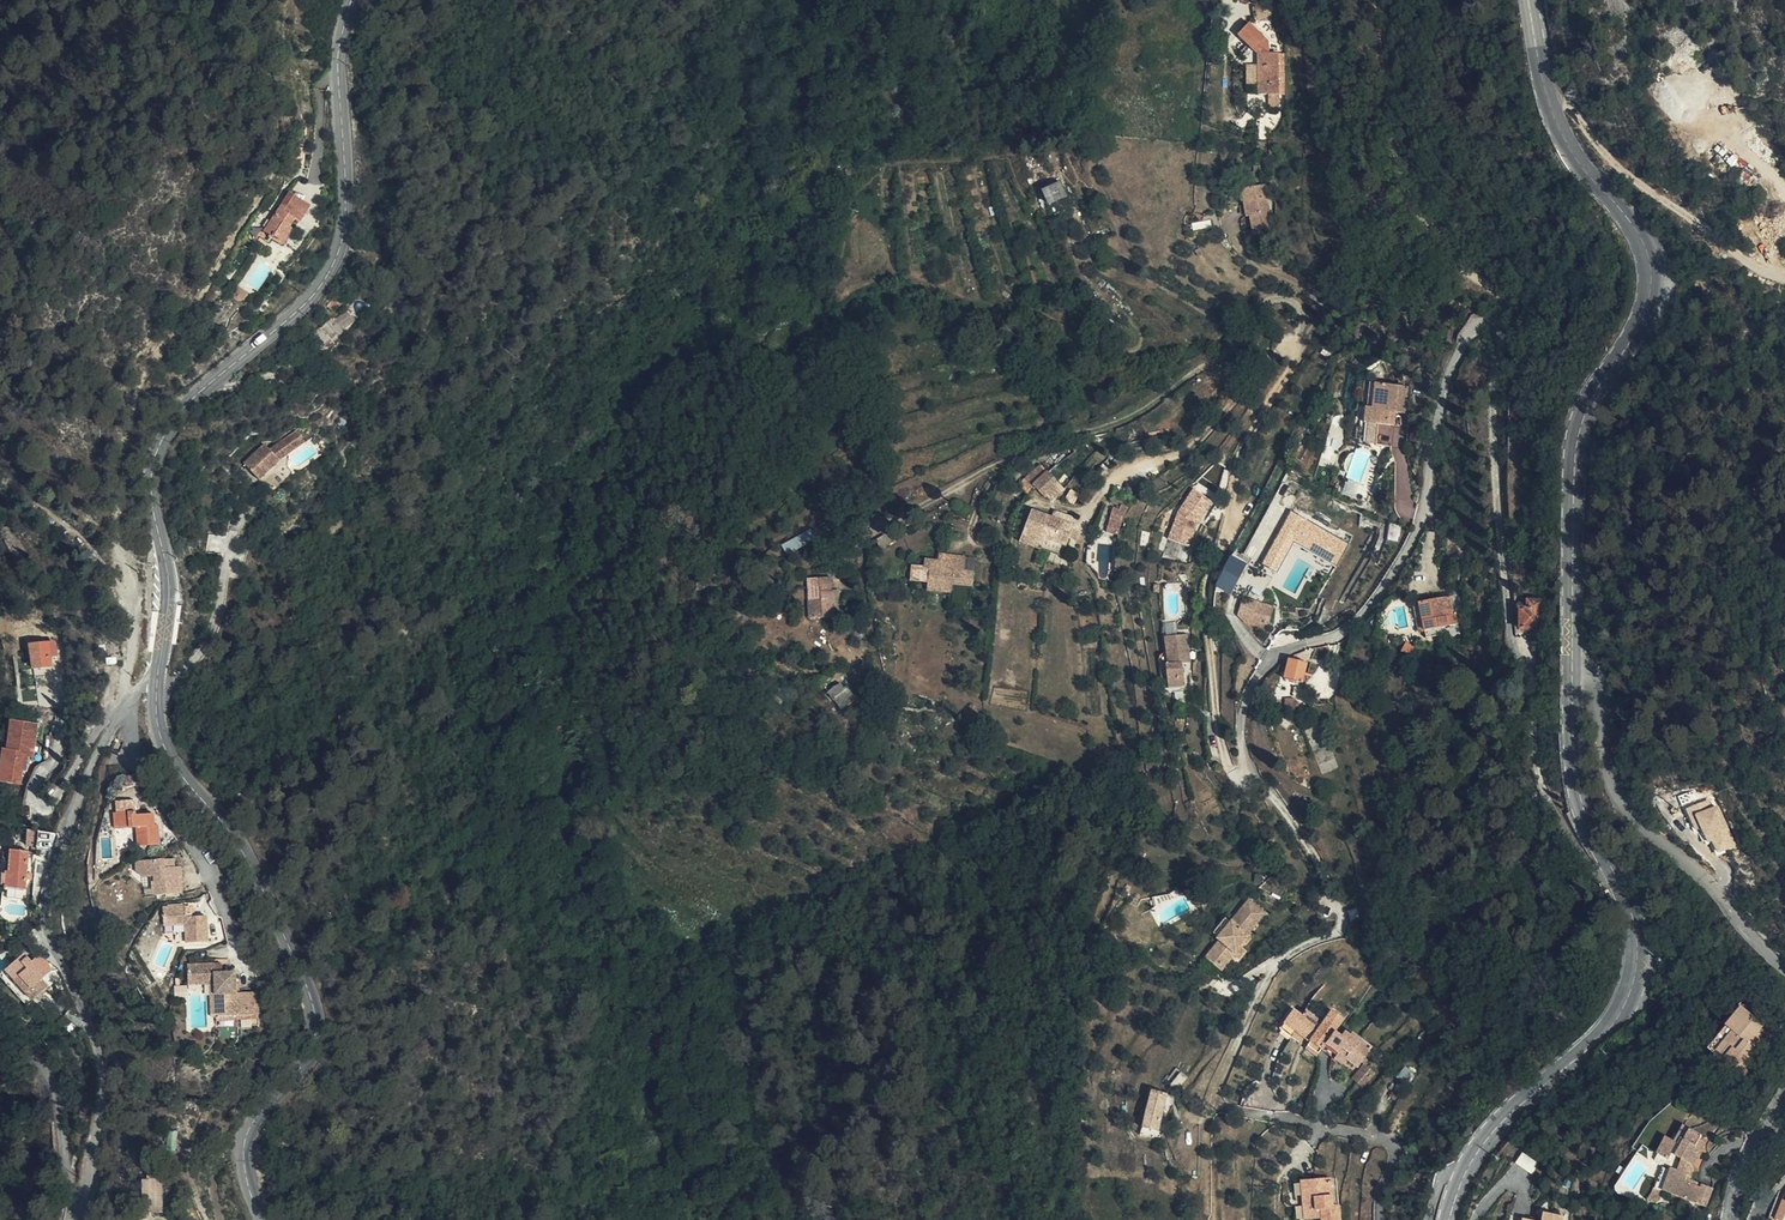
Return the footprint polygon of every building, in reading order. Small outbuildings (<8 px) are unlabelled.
[(1252,51),(1263,39),(1248,25),(1237,36),(1249,48),(1243,54),(1250,61),(1257,55),(1252,51)] [(957,48),(961,47),(961,28),(943,27),(943,37),(957,37),(957,48)] [(961,56),(961,47),(957,48),(957,37),(943,37),(943,47),(949,47),(949,56),(961,56)] [(1263,39),(1252,51),(1257,55),(1268,54),(1267,43),(1263,39)] [(987,45),(986,56),(986,58),(995,59),(995,45),(987,45)] [(1268,95),(1278,95),(1278,54),(1268,54),(1257,55),(1258,95),(1268,95)] [(1279,107),(1278,95),(1268,95),(1269,107),(1279,107)] [(1373,121),(1372,131),(1377,132),(1380,132),(1381,121),(1373,121)] [(1065,198),(1058,184),(1049,189),(1042,192),(1048,205),(1065,198)] [(1252,202),(1243,203),(1246,218),(1249,217),(1252,236),(1272,233),(1264,186),(1250,188),(1252,202)] [(1241,189),(1243,203),(1252,202),(1250,188),(1241,189)] [(298,223),(308,207),(289,193),(264,231),(272,237),(273,236),(283,243),(291,229),(288,228),(294,220),(298,223)] [(1193,232),(1192,225),(1184,227),(1186,233),(1193,232)] [(1094,241),(1113,236),(1111,229),(1092,233),(1094,241)] [(247,294),(236,286),(229,294),(237,301),(244,299),(247,294)] [(330,311),(338,303),(334,300),(327,308),(330,311)] [(341,330),(352,321),(346,314),(335,323),(332,320),(316,333),(326,343),(342,332),(341,330)] [(217,327),(211,319),(202,327),(208,335),(217,327)] [(1372,411),(1374,385),(1369,385),(1366,408),(1364,408),(1363,423),(1375,424),(1375,411),(1372,411)] [(1407,387),(1374,385),(1372,411),(1375,411),(1375,424),(1377,425),(1387,425),(1388,413),(1393,414),(1404,414),(1407,387)] [(341,418),(347,422),(354,412),(349,408),(341,418)] [(347,422),(341,418),(340,417),(336,424),(344,428),(347,422)] [(1391,447),(1393,426),(1387,425),(1377,425),(1375,446),(1391,447)] [(277,458),(304,441),(297,430),(269,446),(264,442),(243,461),(257,478),(279,460),(277,458)] [(1025,493),(1035,485),(1047,474),(1041,466),(1018,486),(1025,493)] [(1047,474),(1035,485),(1044,495),(1056,484),(1047,474)] [(116,492),(111,484),(105,488),(110,495),(116,492)] [(1179,511),(1169,538),(1190,546),(1199,522),(1213,501),(1195,488),(1179,511)] [(1106,532),(1117,535),(1126,508),(1121,505),(1119,510),(1113,508),(1106,532)] [(1065,546),(1068,538),(1071,530),(1075,518),(1067,515),(1064,522),(1059,521),(1032,511),(1020,541),(1039,549),(1044,539),(1065,546)] [(1331,563),(1344,541),(1290,512),(1260,565),(1276,574),(1294,543),(1331,563)] [(1400,526),(1388,524),(1385,541),(1397,543),(1400,526)] [(1071,530),(1068,538),(1074,540),(1077,532),(1071,530)] [(809,531),(784,544),(788,553),(813,539),(809,531)] [(892,532),(877,539),(881,547),(896,539),(892,532)] [(26,553),(16,535),(8,540),(17,558),(26,553)] [(954,570),(964,571),(965,557),(938,555),(938,561),(954,563),(954,570)] [(1234,594),(1246,561),(1228,555),(1217,588),(1234,594)] [(951,585),(972,586),(974,572),(964,571),(954,570),(954,563),(938,561),(924,560),(924,569),(928,569),(927,582),(951,585)] [(911,581),(927,582),(928,569),(924,569),(913,568),(911,581)] [(928,589),(951,591),(951,585),(927,582),(928,589)] [(970,609),(972,586),(951,585),(951,591),(950,607),(970,609)] [(809,601),(810,619),(831,618),(830,591),(819,592),(820,600),(809,601)] [(820,600),(819,592),(808,592),(809,601),(820,600)] [(1449,597),(1418,603),(1422,623),(1425,638),(1442,635),(1440,629),(1450,627),(1458,625),(1455,615),(1453,615),(1449,597)] [(1273,607),(1243,598),(1239,614),(1247,621),(1268,627),(1273,607)] [(1518,630),(1538,630),(1538,602),(1526,602),(1525,610),(1518,610),(1518,630)] [(1422,623),(1418,603),(1410,605),(1415,625),(1422,623)] [(1447,634),(1450,627),(1440,629),(1442,635),(1447,634)] [(1189,662),(1185,635),(1165,637),(1168,665),(1165,665),(1167,687),(1183,686),(1181,664),(1189,662)] [(52,668),(47,649),(31,654),(36,673),(52,668)] [(1302,681),(1306,662),(1291,658),(1286,677),(1302,681)] [(844,689),(839,684),(828,693),(842,710),(851,703),(848,698),(851,695),(846,688),(844,689)] [(865,694),(861,686),(856,689),(859,697),(865,694)] [(1304,688),(1293,687),(1292,696),(1303,697),(1304,688)] [(1293,709),(1293,699),(1285,699),(1285,709),(1293,709)] [(25,762),(32,762),(38,763),(41,730),(17,728),(14,756),(9,754),(6,787),(23,788),(24,775),(25,762)] [(1538,805),(1535,793),(1524,795),(1526,807),(1538,805)] [(1710,798),(1690,808),(1714,857),(1739,845),(1719,804),(1714,807),(1710,798)] [(135,813),(113,815),(114,831),(136,829),(137,847),(160,846),(159,826),(154,826),(154,815),(136,816),(135,813)] [(29,831),(28,844),(37,846),(39,832),(29,831)] [(42,850),(61,853),(65,838),(43,832),(42,850)] [(35,854),(15,853),(14,893),(15,893),(15,895),(14,903),(31,903),(31,894),(33,894),(34,883),(34,876),(35,854)] [(165,868),(164,860),(135,863),(136,873),(142,878),(152,877),(154,896),(180,894),(178,878),(181,878),(180,867),(175,868),(165,868)] [(1125,888),(1121,893),(1126,897),(1130,892),(1125,888)] [(1221,970),(1233,955),(1240,947),(1249,937),(1247,934),(1264,913),(1248,900),(1216,939),(1219,942),(1205,958),(1221,970)] [(185,918),(184,910),(184,908),(162,909),(163,927),(185,926),(186,944),(207,943),(206,917),(192,918),(185,918)] [(1240,947),(1233,955),(1238,960),(1246,952),(1240,947)] [(31,956),(13,973),(34,996),(39,992),(46,1000),(56,991),(50,983),(53,980),(39,965),(38,963),(31,956)] [(50,956),(39,965),(53,980),(60,974),(50,956)] [(1214,979),(1221,970),(1205,958),(1198,965),(1214,979)] [(213,974),(213,965),(187,966),(188,986),(209,985),(214,985),(216,1017),(258,1015),(258,993),(236,993),(235,973),(222,974),(213,974)] [(34,996),(13,973),(7,978),(36,1009),(46,1000),(39,992),(34,996)] [(177,995),(187,996),(188,986),(177,985),(177,995)] [(1752,1040),(1755,1036),(1766,1023),(1758,1016),(1755,1019),(1741,1008),(1707,1050),(1721,1061),(1724,1059),(1737,1069),(1746,1059),(1754,1049),(1757,1045),(1752,1040)] [(1325,1044),(1333,1032),(1342,1019),(1331,1011),(1322,1025),(1305,1012),(1300,1017),(1293,1010),(1283,1023),(1310,1041),(1321,1050),(1325,1044)] [(1340,1037),(1337,1034),(1333,1032),(1325,1044),(1338,1053),(1346,1059),(1358,1067),(1372,1048),(1351,1033),(1349,1036),(1344,1033),(1340,1037)] [(1760,1042),(1755,1036),(1752,1040),(1757,1045),(1760,1042)] [(1321,1050),(1310,1041),(1305,1048),(1317,1056),(1321,1050)] [(1761,1055),(1754,1049),(1746,1059),(1753,1064),(1761,1055)] [(1342,1065),(1346,1059),(1338,1053),(1333,1059),(1342,1065)] [(1746,1059),(1737,1069),(1734,1074),(1741,1080),(1753,1064),(1746,1059)] [(1351,1078),(1363,1088),(1375,1073),(1364,1063),(1351,1078)] [(1409,1087),(1417,1074),(1405,1066),(1396,1078),(1409,1087)] [(1150,1090),(1142,1127),(1158,1131),(1167,1094),(1150,1090)] [(1139,1112),(1145,1113),(1148,1098),(1142,1096),(1139,1112)] [(1673,1154),(1681,1158),(1691,1164),(1695,1166),(1703,1150),(1704,1144),(1700,1139),(1701,1137),(1682,1126),(1674,1142),(1666,1138),(1657,1155),(1669,1161),(1673,1154)] [(1158,1131),(1142,1127),(1139,1136),(1152,1138),(1152,1137),(1160,1137),(1160,1132),(1158,1131)] [(176,1150),(177,1132),(168,1131),(166,1149),(176,1150)] [(1534,1163),(1524,1153),(1514,1165),(1525,1174),(1534,1163)] [(1691,1164),(1681,1158),(1677,1171),(1687,1175),(1691,1164)] [(1662,1190),(1669,1169),(1664,1166),(1655,1188),(1662,1190)] [(1687,1175),(1677,1171),(1669,1169),(1662,1190),(1706,1206),(1713,1189),(1701,1185),(1699,1188),(1684,1182),(1687,1175)] [(161,1176),(151,1177),(151,1187),(147,1187),(147,1212),(161,1211),(161,1176)] [(1302,1200),(1303,1219),(1320,1219),(1339,1219),(1338,1204),(1332,1205),(1330,1177),(1300,1180),(1300,1182),(1302,1200)] [(1294,1201),(1302,1200),(1300,1182),(1292,1182),(1294,1201)] [(1784,1199),(1776,1219),(1784,1219),(1784,1198),(1784,1199)]
